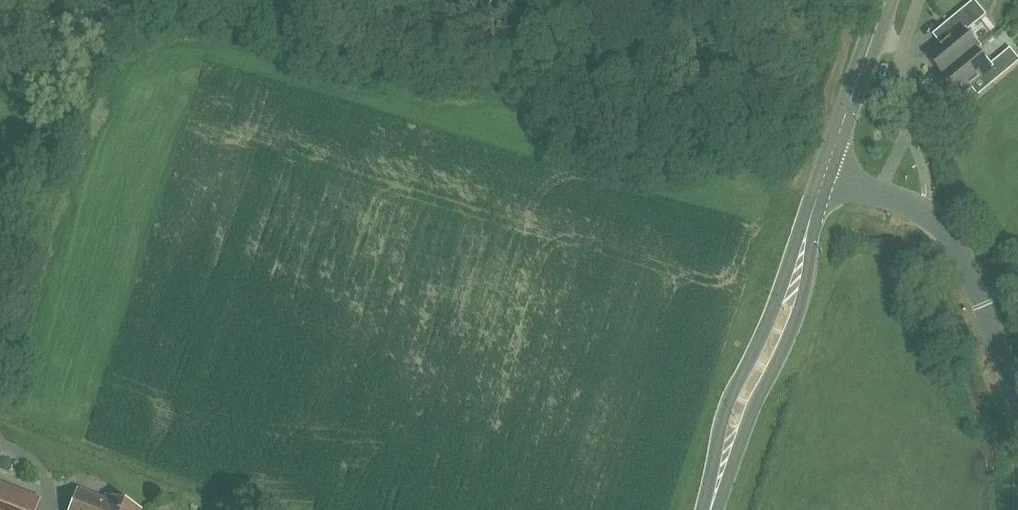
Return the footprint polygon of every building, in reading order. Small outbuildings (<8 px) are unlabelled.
[(947,23),(957,36),(929,59),(944,77),(941,79),(942,79),(981,46),(968,30),(987,15),(975,0),(947,23)] [(957,98),(985,75),(993,84),(1017,63),(1017,58),(1010,48),(991,64),(979,49),(982,47),(981,46),(942,79),(957,98)] [(40,499),(0,484),(0,509),(35,509),(40,499)] [(78,491),(70,509),(138,509),(106,498),(105,501),(92,496),(91,494),(84,491),(81,492),(78,491)]
